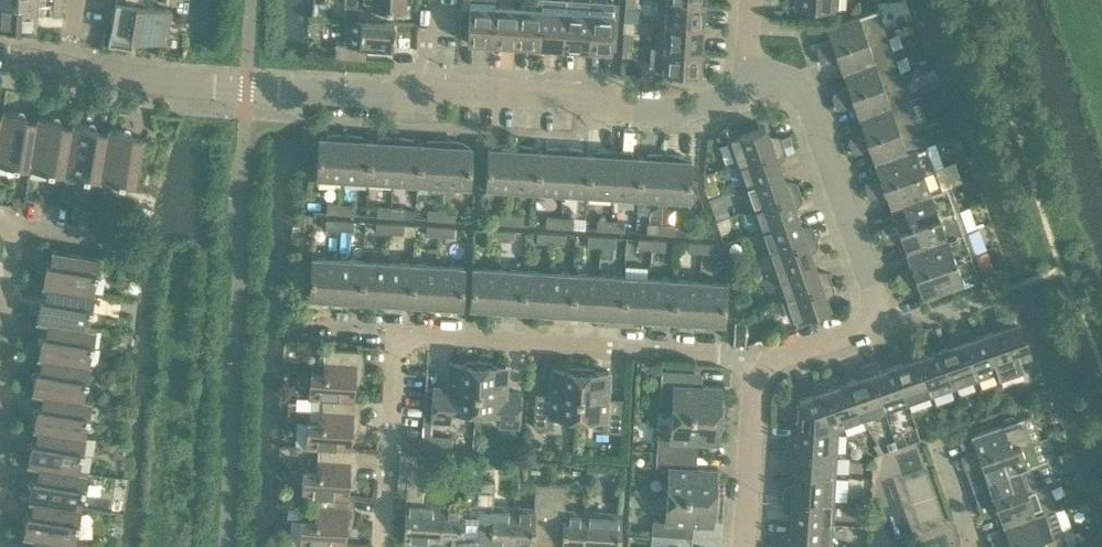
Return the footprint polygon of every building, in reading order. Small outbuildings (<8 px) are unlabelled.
[(12,0),(0,0),(0,27),(35,29),(36,14),(61,16),(62,3),(12,0)] [(144,0),(115,0),(108,45),(132,49),(132,47),(130,47),(132,38),(166,44),(171,10),(143,6),(144,0)] [(347,20),(379,22),(379,21),(380,8),(405,9),(406,0),(358,0),(358,5),(348,4),(347,20)] [(492,44),(494,7),(494,0),(470,0),(467,42),(492,44)] [(563,48),(566,0),(564,0),(542,0),(542,10),(539,47),(563,48)] [(563,48),(587,50),(590,2),(566,0),(563,48)] [(625,9),(634,9),(635,0),(626,0),(625,9)] [(658,23),(702,26),(704,2),(668,0),(659,0),(658,23)] [(794,6),(807,7),(807,17),(824,18),(832,13),(832,9),(838,9),(838,0),(794,0),(794,6)] [(590,2),(587,50),(611,51),(614,3),(590,2)] [(492,44),(515,45),(518,8),(494,7),(492,44)] [(515,45),(539,47),(542,10),(518,8),(515,45)] [(835,51),(886,32),(878,8),(826,27),(833,46),(835,51)] [(379,22),(347,20),(346,44),(336,44),(335,59),(366,61),(367,47),(392,48),(394,22),(379,21),(379,22)] [(658,23),(656,47),(701,50),(702,26),(658,23)] [(833,46),(824,48),(828,59),(836,55),(843,73),(894,55),(886,32),(835,51),(833,46)] [(623,34),(623,45),(632,46),(633,35),(623,34)] [(632,46),(623,45),(622,56),(631,57),(632,46)] [(701,50),(656,47),(655,71),(699,74),(701,50)] [(820,63),(828,59),(824,48),(816,50),(820,63)] [(851,96),(902,77),(894,55),(843,73),(849,91),(851,96)] [(849,91),(840,93),(844,104),(852,100),(859,118),(910,100),(902,77),(851,96),(849,91)] [(836,108),(844,104),(840,93),(832,95),(836,108)] [(866,141),(918,122),(928,119),(920,97),(910,100),(859,118),(865,136),(866,141)] [(30,169),(38,121),(37,120),(26,119),(26,115),(2,111),(2,115),(0,129),(0,163),(12,165),(12,166),(30,169)] [(47,172),(65,175),(73,126),(72,126),(61,124),(62,120),(37,116),(37,120),(38,121),(30,169),(31,168),(48,170),(47,172)] [(83,178),(100,180),(108,132),(107,132),(96,130),(97,126),(73,122),(72,126),(73,126),(65,175),(66,175),(66,173),(83,176),(83,178)] [(856,138),(859,149),(868,145),(874,163),(926,145),(918,122),(866,141),(865,136),(856,138)] [(727,139),(736,163),(784,146),(781,138),(771,141),(766,126),(741,134),(728,139),(727,139)] [(738,127),(725,132),(728,139),(741,134),(738,127)] [(108,132),(100,180),(101,181),(101,179),(118,182),(118,183),(136,186),(144,138),(131,136),(132,132),(108,128),(107,132),(108,132)] [(316,177),(343,178),(345,133),(327,134),(327,138),(319,137),(316,177)] [(343,178),(368,180),(370,140),(363,140),(363,136),(345,133),(343,178)] [(368,180),(393,181),(396,136),(377,137),(377,141),(370,140),(368,180)] [(393,181),(418,183),(420,143),(413,143),(414,139),(396,136),(393,181)] [(852,153),(859,149),(856,138),(848,140),(852,153)] [(418,183),(443,184),(446,139),(428,140),(427,144),(420,143),(418,183)] [(446,139),(443,184),(469,186),(472,146),(464,146),(464,142),(446,139)] [(882,186),(934,167),(944,164),(936,141),(926,145),(874,163),(881,181),(882,186)] [(486,187),(512,188),(514,143),(496,144),(496,148),(488,147),(486,187)] [(512,188),(537,190),(539,150),(532,150),(532,146),(514,143),(512,188)] [(537,190),(562,191),(565,146),(546,147),(546,151),(539,150),(537,190)] [(562,191),(587,193),(590,153),(582,153),(583,149),(565,146),(562,191)] [(736,163),(743,185),(782,172),(777,157),(787,154),(784,146),(736,163)] [(587,193),(613,194),(616,150),(597,150),(597,154),(590,153),(587,193)] [(613,194),(638,196),(640,156),(633,156),(634,152),(616,150),(613,194)] [(638,196),(663,197),(666,153),(648,153),(647,157),(640,156),(638,196)] [(666,153),(663,197),(689,199),(691,177),(692,159),(684,159),(684,155),(666,153)] [(890,208),(942,190),(951,186),(944,164),(934,167),(882,186),(881,181),(872,183),(875,194),(884,190),(890,208)] [(720,177),(717,169),(703,173),(703,184),(707,195),(719,191),(714,179),(720,177)] [(743,185),(751,207),(800,191),(797,182),(787,186),(782,172),(743,185)] [(868,198),(875,194),(872,183),(864,185),(868,198)] [(898,230),(950,212),(959,209),(951,186),(942,190),(890,208),(897,226),(898,230)] [(751,207),(759,230),(798,216),(793,202),(802,199),(800,191),(751,207)] [(730,214),(722,192),(708,197),(715,220),(730,214)] [(326,213),(340,213),(341,204),(327,203),(326,213)] [(341,204),(340,213),(355,214),(355,205),(341,204)] [(377,216),(391,216),(391,207),(377,206),(377,216)] [(391,207),(391,216),(405,217),(405,208),(391,207)] [(427,219),(441,219),(441,210),(427,209),(427,219)] [(900,235),(906,253),(967,231),(959,209),(950,212),(898,230),(897,226),(887,228),(891,239),(900,235)] [(441,210),(441,219),(455,220),(455,211),(441,210)] [(495,223),(509,224),(510,214),(496,213),(495,223)] [(510,214),(509,224),(524,224),(524,215),(510,214)] [(546,226),(560,227),(560,217),(546,216),(546,226)] [(731,223),(729,216),(715,221),(720,232),(727,231),(731,223)] [(759,230),(767,252),(815,235),(813,227),(803,231),(798,216),(759,230)] [(560,217),(560,227),(585,228),(585,218),(560,217)] [(596,229),(611,230),(611,220),(597,219),(596,229)] [(325,229),(339,230),(340,220),(326,220),(325,229)] [(340,220),(339,230),(353,231),(354,221),(340,220)] [(611,220),(611,230),(625,230),(625,221),(611,220)] [(647,232),(661,233),(661,223),(647,222),(647,232)] [(375,232),(389,233),(390,224),(376,223),(375,232)] [(661,223),(661,233),(675,233),(675,224),(661,223)] [(390,224),(389,233),(403,234),(404,224),(390,224)] [(425,235),(439,236),(440,227),(426,226),(425,235)] [(440,227),(439,236),(454,237),(454,228),(440,227)] [(884,243),(891,239),(887,228),(879,230),(884,243)] [(486,239),(500,240),(501,230),(486,230),(486,239)] [(501,230),(500,240),(514,241),(514,231),(501,230)] [(906,253),(913,271),(914,275),(975,254),(967,231),(906,253)] [(536,242),(550,243),(551,234),(537,233),(536,242)] [(551,234),(550,243),(564,244),(565,234),(551,234)] [(767,252),(775,275),(814,261),(808,247),(818,244),(815,235),(767,252)] [(587,245),(601,246),(601,237),(587,236),(587,245)] [(601,237),(601,246),(600,256),(612,257),(612,247),(615,247),(615,238),(601,237)] [(627,248),(651,249),(652,240),(627,238),(627,248)] [(652,240),(651,249),(665,250),(666,241),(652,240)] [(687,252),(701,253),(702,243),(688,242),(687,252)] [(702,243),(701,253),(715,253),(716,244),(702,243)] [(42,285),(46,286),(46,285),(94,293),(94,292),(93,292),(96,275),(97,276),(100,257),(52,249),(50,262),(46,261),(42,285)] [(736,254),(728,256),(731,265),(738,263),(736,254)] [(903,273),(907,284),(916,280),(923,299),(984,278),(975,254),(914,275),(913,271),(903,273)] [(317,301),(335,304),(337,259),(311,257),(309,297),(317,298),(317,301)] [(353,300),(360,300),(362,261),(337,259),(335,304),(353,303),(353,300)] [(367,304),(385,307),(388,262),(362,261),(360,300),(367,301),(367,304)] [(775,275),(783,297),(831,281),(828,272),(819,276),(814,261),(775,275)] [(403,303),(410,303),(413,264),(388,262),(385,307),(403,306),(403,303)] [(417,307),(435,310),(438,265),(413,264),(410,303),(417,304),(417,307)] [(438,265),(435,310),(453,309),(453,306),(461,306),(464,267),(438,265)] [(477,311),(495,314),(498,269),(472,267),(469,307),(477,307),(477,311)] [(514,310),(521,310),(523,270),(498,269),(495,314),(513,313),(514,310)] [(527,314),(545,317),(548,272),(523,270),(521,310),(528,311),(527,314)] [(564,313),(571,313),(573,274),(548,272),(545,317),(564,316),(564,313)] [(900,288),(907,284),(903,273),(895,275),(900,288)] [(578,317),(596,320),(599,275),(573,274),(571,313),(578,314),(578,317)] [(614,316),(622,316),(624,277),(599,275),(596,320),(614,319),(614,316)] [(629,320),(647,323),(649,278),(624,277),(622,316),(629,317),(629,320)] [(665,319),(672,319),(675,280),(649,278),(647,323),(665,322),(665,319)] [(679,323),(697,326),(700,281),(675,280),(672,319),(679,320),(679,323)] [(700,281),(697,326),(715,326),(715,322),(723,323),(726,283),(700,281)] [(831,281),(783,297),(791,321),(796,319),(830,308),(824,292),(834,289),(831,281)] [(36,321),(47,322),(96,329),(87,327),(90,311),(91,311),(94,293),(46,285),(46,286),(44,297),(40,297),(36,321)] [(999,329),(984,334),(998,372),(996,373),(998,378),(1023,369),(1021,362),(1031,359),(1015,312),(995,319),(999,329)] [(38,357),(41,358),(42,357),(90,365),(90,364),(89,364),(92,347),(93,347),(96,329),(47,322),(45,334),(41,333),(38,357)] [(746,326),(735,325),(734,344),(746,345),(746,326)] [(967,329),(958,332),(975,380),(996,373),(998,372),(984,334),(970,339),(967,329)] [(954,345),(939,350),(953,388),(975,380),(958,332),(950,335),(954,345)] [(922,345),(913,348),(930,396),(953,388),(939,350),(925,355),(922,345)] [(909,360),(894,366),(908,404),(930,396),(913,348),(905,351),(909,360)] [(309,398),(322,399),(322,398),(354,400),(356,366),(361,367),(362,351),(325,349),(324,373),(310,373),(309,398)] [(32,392),(43,394),(43,393),(91,401),(91,400),(83,399),(86,382),(87,382),(90,365),(42,357),(41,358),(40,369),(36,368),(32,392)] [(450,409),(475,410),(478,360),(466,359),(461,364),(451,363),(451,361),(450,361),(448,389),(434,388),(432,421),(449,422),(450,409)] [(478,360),(475,410),(501,412),(500,425),(518,426),(520,393),(505,392),(507,365),(505,365),(505,366),(495,366),(490,360),(478,360)] [(876,361),(868,364),(885,412),(908,404),(894,366),(880,371),(876,361)] [(863,376),(849,381),(862,420),(885,412),(868,364),(860,367),(863,376)] [(552,415),(577,417),(580,366),(568,365),(563,370),(553,370),(553,368),(552,368),(550,395),(535,394),(533,428),(551,429),(552,415)] [(580,366),(577,417),(602,418),(602,432),(619,433),(621,399),(607,398),(608,371),(607,371),(607,373),(597,372),(592,367),(580,366)] [(674,387),(673,412),(723,416),(724,404),(719,398),(720,389),(721,390),(722,388),(694,386),(695,372),(662,370),(661,386),(674,387)] [(831,377),(823,380),(840,428),(862,420),(849,381),(834,386),(831,377)] [(799,399),(797,425),(838,429),(839,428),(840,428),(823,380),(815,382),(818,392),(799,399)] [(33,429),(37,429),(85,436),(86,435),(84,435),(87,418),(88,418),(91,401),(43,393),(43,394),(41,405),(37,405),(33,429)] [(306,447),(319,448),(319,447),(351,449),(353,415),(358,416),(359,400),(354,400),(322,398),(322,399),(321,422),(307,422),(306,447)] [(658,437),(657,452),(690,455),(691,441),(718,442),(718,441),(716,441),(717,432),(722,428),(723,416),(673,412),(671,438),(658,437)] [(1003,424),(971,435),(977,454),(979,459),(1039,437),(1031,414),(1015,419),(1014,416),(1010,414),(1003,416),(1001,420),(1003,424)] [(786,441),(785,449),(836,453),(838,429),(797,425),(796,441),(786,441)] [(27,464),(38,466),(39,465),(87,472),(79,470),(81,454),(83,454),(85,436),(37,429),(35,441),(31,440),(27,464)] [(977,454),(968,456),(972,467),(981,463),(987,481),(1039,463),(1047,460),(1039,437),(979,459),(977,454)] [(896,446),(894,441),(887,443),(889,449),(896,446)] [(303,496),(316,497),(316,496),(348,498),(348,497),(350,464),(355,465),(356,449),(351,449),(319,447),(319,448),(317,471),(304,470),(303,496)] [(795,459),(794,474),(835,477),(836,453),(785,449),(785,458),(795,459)] [(669,468),(668,494),(718,498),(719,486),(714,480),(714,471),(716,471),(716,470),(689,468),(690,455),(657,452),(656,468),(669,468)] [(968,456),(960,458),(964,471),(972,467),(968,456)] [(1039,463),(987,481),(993,499),(995,504),(1047,485),(1055,482),(1047,460),(1039,463)] [(475,544),(480,480),(481,463),(465,462),(463,504),(442,503),(439,544),(461,545),(461,546),(475,546),(475,544)] [(29,500),(33,501),(33,500),(81,508),(81,507),(80,507),(83,490),(84,490),(87,472),(39,465),(38,466),(37,477),(33,476),(29,500)] [(403,542),(439,544),(442,503),(422,502),(424,468),(408,467),(403,542)] [(783,489),(782,498),(833,501),(835,477),(794,474),(793,490),(783,489)] [(514,507),(493,506),(495,481),(480,480),(475,544),(489,544),(489,546),(511,546),(514,507)] [(551,484),(536,484),(534,509),(514,507),(511,546),(547,546),(551,484)] [(585,512),(565,511),(566,485),(551,484),(547,546),(583,546),(585,512)] [(993,499),(984,501),(988,512),(996,508),(1003,526),(1055,508),(1047,485),(995,504),(993,499)] [(652,520),(651,535),(683,537),(684,523),(713,525),(713,523),(711,523),(712,515),(717,510),(718,498),(668,494),(666,520),(652,520)] [(313,546),(313,545),(344,546),(345,546),(347,513),(352,513),(353,498),(348,497),(348,498),(316,496),(316,497),(314,520),(301,519),(299,545),(313,546)] [(792,507),(791,522),(832,525),(833,501),(782,498),(782,506),(792,507)] [(23,535),(34,537),(34,536),(82,544),(83,543),(74,542),(77,525),(78,525),(81,508),(33,500),(33,501),(31,512),(27,512),(23,535)] [(984,501),(976,503),(980,516),(988,512),(984,501)] [(1003,526),(1009,544),(1010,546),(1015,546),(1062,530),(1071,527),(1063,505),(1055,508),(1003,526)] [(583,546),(619,546),(621,514),(585,512),(583,546)] [(779,545),(811,546),(830,546),(832,525),(791,522),(790,537),(780,536),(779,545)] [(1062,530),(1015,546),(1068,546),(1062,530)] [(683,537),(651,535),(651,546),(682,546),(683,537)] [(82,544),(34,536),(34,537),(32,546),(82,546),(82,544)]
